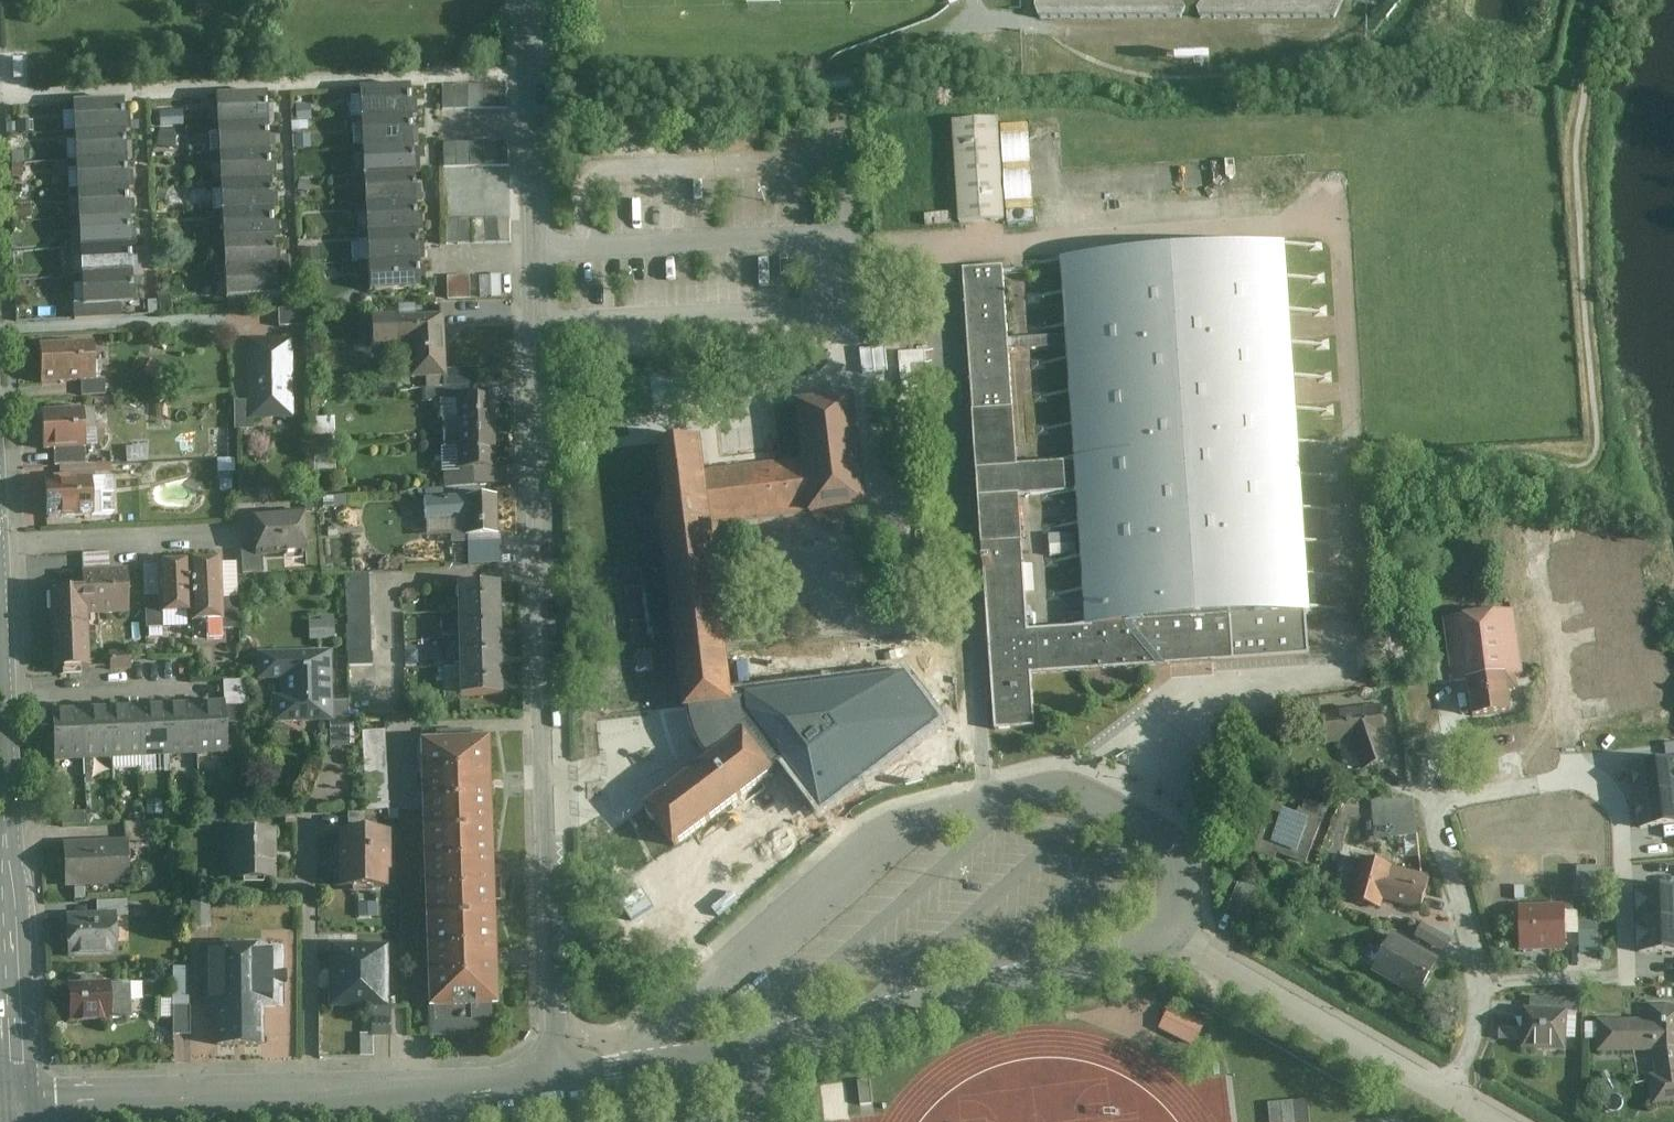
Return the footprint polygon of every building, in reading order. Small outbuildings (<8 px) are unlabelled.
[(1180,19),(1186,7),(1182,0),(1033,0),(1033,7),(1038,19),(1180,19)] [(1201,19),(1334,17),(1343,0),(1201,0),(1197,7),(1201,19)] [(1175,49),(1176,58),(1209,57),(1209,48),(1175,49)] [(510,106),(509,81),(443,83),(443,108),(510,106)] [(415,83),(363,85),(364,113),(416,111),(415,83)] [(270,89),(218,92),(219,119),(272,116),(270,89)] [(126,95),(75,98),(77,126),(127,124),(126,95)] [(364,113),(365,142),(417,139),(416,111),(364,113)] [(1001,123),(1001,114),(956,117),(961,210),(961,224),(1006,222),(1001,123)] [(219,119),(221,148),(274,145),(272,116),(219,119)] [(127,124),(77,126),(78,156),(128,154),(127,124)] [(417,139),(365,142),(367,171),(419,167),(417,139)] [(511,164),(510,140),(446,141),(447,165),(511,164)] [(274,145),(221,148),(222,177),(276,174),(274,145)] [(128,154),(78,156),(79,184),(130,181),(128,154)] [(1134,189),(1217,185),(1216,157),(1132,161),(1134,189)] [(367,171),(369,199),(421,196),(419,167),(367,171)] [(222,177),(224,206),(276,202),(276,174),(222,177)] [(79,184),(81,212),(131,209),(130,181),(79,184)] [(421,196),(369,199),(371,227),(423,224),(421,196)] [(276,202),(224,206),(226,233),(278,230),(276,202)] [(131,209),(81,212),(82,242),(133,239),(131,209)] [(512,241),(512,217),(448,218),(448,242),(512,241)] [(371,227),(372,256),(424,254),(423,224),(371,227)] [(226,233),(228,264),(280,261),(278,230),(226,233)] [(1078,486),(1087,624),(1089,668),(1155,663),(1192,661),(1215,659),(1314,652),(1312,616),(1303,464),(1289,237),(1063,251),(1068,332),(1069,346),(1076,461),(1078,486)] [(82,242),(84,271),(135,268),(133,239),(82,242)] [(424,254),(372,256),(373,284),(425,281),(424,254)] [(280,261),(228,264),(230,291),(281,288),(280,261)] [(1019,465),(1010,350),(1069,346),(1068,332),(1009,336),(1004,264),(966,266),(997,729),(1038,725),(1036,672),(1089,668),(1087,624),(1029,629),(1021,492),(1078,486),(1076,461),(1019,465)] [(135,268),(84,271),(85,301),(136,299),(135,268)] [(492,276),(493,297),(504,297),(503,274),(492,274),(492,276)] [(448,276),(448,299),(472,298),(472,276),(448,276)] [(480,276),(480,297),(493,297),(492,276),(480,276)] [(450,311),(375,311),(374,343),(414,342),(413,374),(450,374),(450,311)] [(296,416),(294,337),(250,338),(252,417),(296,416)] [(96,379),(96,338),(40,340),(40,380),(96,379)] [(799,395),(807,459),(813,502),(813,514),(835,511),(868,506),(854,397),(853,388),(799,395)] [(446,419),(446,431),(498,430),(497,394),(461,395),(461,418),(446,419)] [(85,445),(84,405),(42,407),(44,447),(85,445)] [(498,430),(446,431),(446,446),(460,445),(460,466),(499,466),(498,430)] [(813,502),(807,459),(707,469),(702,435),(659,441),(685,709),(710,754),(644,804),(677,848),(738,799),(770,773),(780,765),(752,731),(745,714),(736,694),(715,515),(813,502)] [(320,468),(337,467),(336,449),(319,450),(320,468)] [(93,476),(49,478),(50,515),(95,513),(93,476)] [(501,493),(427,495),(427,519),(470,518),(470,534),(502,534),(501,493)] [(312,551),(308,508),(255,513),(259,556),(312,551)] [(224,618),(222,555),(195,556),(197,619),(224,618)] [(192,612),(190,556),(161,557),(163,613),(192,612)] [(53,586),(55,629),(90,627),(89,613),(131,611),(129,565),(84,567),(85,585),(53,586)] [(373,668),(370,576),(347,577),(349,668),(373,668)] [(459,586),(459,611),(503,611),(503,585),(459,586)] [(1527,671),(1517,606),(1447,615),(1451,658),(1439,660),(1442,684),(1473,680),(1478,711),(1517,707),(1516,689),(1522,686),(1521,672),(1527,671)] [(459,611),(460,639),(504,638),(503,611),(459,611)] [(339,639),(339,617),(314,617),(314,639),(339,639)] [(92,674),(90,627),(55,629),(57,675),(92,674)] [(504,638),(460,639),(460,667),(504,666),(504,638)] [(336,703),(334,648),(259,651),(260,678),(282,678),(283,694),(274,694),(275,721),(332,719),(337,719),(336,703)] [(134,651),(111,652),(111,670),(135,669),(134,651)] [(460,667),(460,697),(504,696),(504,666),(460,667)] [(752,731),(780,765),(817,810),(933,721),(900,677),(742,697),(742,703),(745,714),(752,731)] [(225,699),(195,700),(198,752),(228,751),(225,699)] [(168,702),(170,754),(198,752),(195,700),(168,702)] [(168,702),(140,703),(142,756),(170,754),(168,702)] [(1382,702),(1324,711),(1329,743),(1356,739),(1365,767),(1396,757),(1387,733),(1389,733),(1382,702)] [(110,705),(113,757),(142,756),(140,703),(110,705)] [(351,703),(336,703),(337,719),(332,719),(333,748),(352,748),(351,703)] [(110,705),(82,706),(85,759),(113,757),(110,705)] [(82,706),(54,707),(56,760),(85,759),(82,706)] [(388,731),(364,732),(368,810),(392,809),(388,731)] [(493,734),(425,737),(428,826),(497,824),(493,734)] [(1635,798),(1673,792),(1673,760),(1631,766),(1635,798)] [(1639,830),(1673,825),(1673,792),(1635,798),(1639,830)] [(1420,833),(1415,795),(1369,802),(1375,840),(1420,833)] [(1309,864),(1330,807),(1304,799),(1300,811),(1274,803),(1255,850),(1277,858),(1279,853),(1309,864)] [(497,824),(428,826),(431,916),(500,913),(497,824)] [(278,878),(278,827),(230,827),(230,878),(278,878)] [(392,886),(392,829),(335,829),(335,886),(392,886)] [(129,838),(65,841),(67,887),(131,884),(129,838)] [(1432,876),(1364,857),(1353,898),(1384,907),(1386,900),(1425,909),(1432,876)] [(1604,896),(1602,865),(1583,866),(1584,897),(1604,896)] [(1257,920),(1268,891),(1242,881),(1231,910),(1257,920)] [(1637,923),(1673,922),(1673,889),(1636,890),(1637,923)] [(1521,955),(1566,955),(1565,908),(1520,910),(1521,955)] [(68,913),(69,957),(119,956),(118,911),(68,913)] [(500,913),(431,916),(434,1036),(498,1035),(497,1004),(503,1003),(500,913)] [(1638,955),(1673,954),(1673,922),(1637,923),(1638,955)] [(1454,939),(1425,923),(1418,935),(1448,952),(1454,939)] [(1443,959),(1396,933),(1374,973),(1422,999),(1443,959)] [(285,1006),(285,943),(203,944),(203,1007),(215,1007),(215,1015),(219,1015),(219,1046),(267,1045),(267,1006),(285,1006)] [(392,1006),(391,943),(333,944),(334,1007),(392,1006)] [(594,948),(595,959),(604,959),(604,947),(594,948)] [(164,997),(165,1018),(178,1017),(179,1034),(195,1033),(192,966),(176,966),(178,997),(164,997)] [(71,984),(72,1021),(134,1019),(134,982),(71,984)] [(1205,1021),(1170,1004),(1159,1028),(1194,1044),(1205,1021)] [(1654,1006),(1655,1019),(1600,1020),(1601,1051),(1657,1050),(1660,1075),(1656,1076),(1659,1105),(1673,1102),(1673,1005),(1654,1006)] [(1570,1050),(1572,1010),(1526,1008),(1524,1048),(1570,1050)] [(871,1081),(857,1082),(859,1106),(873,1105),(871,1081)] [(1274,1102),(1276,1121),(1317,1121),(1314,1097),(1274,1102)]
